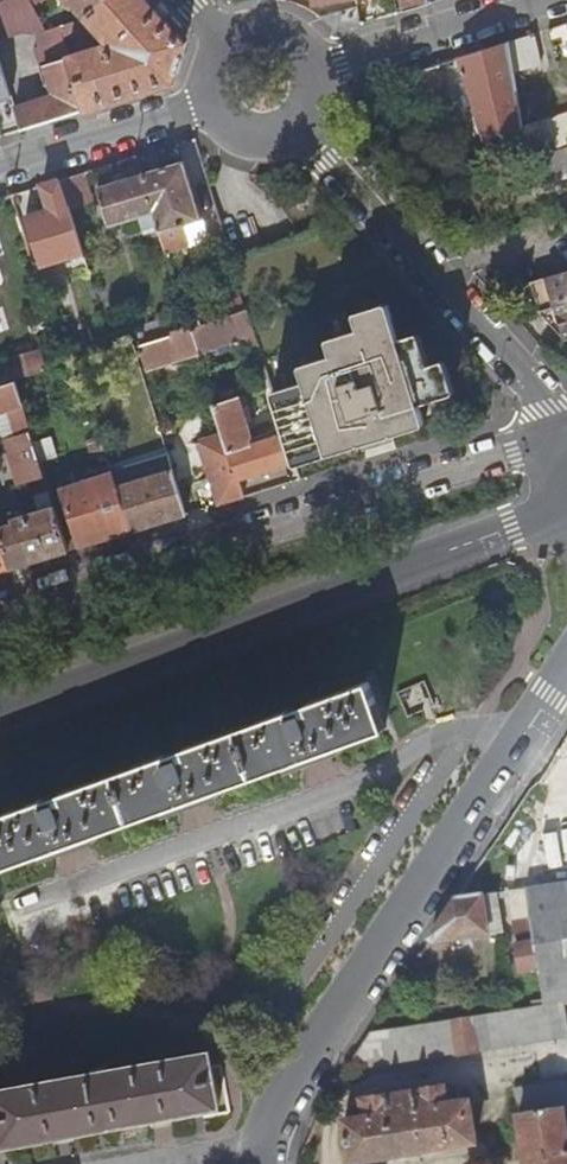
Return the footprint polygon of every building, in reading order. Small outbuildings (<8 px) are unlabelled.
[(86,111),(69,57),(60,25),(49,30),(33,7),(30,0),(7,0),(0,4),(0,31),(19,26),(35,36),(39,47),(33,48),(48,98),(14,108),(21,131),(86,111)] [(82,29),(94,24),(107,37),(116,44),(112,49),(104,47),(69,57),(86,111),(174,83),(186,45),(146,0),(108,0),(87,18),(62,26),(66,36),(83,32),(82,29)] [(74,6),(76,5),(87,18),(108,0),(69,0),(74,6)] [(406,13),(429,5),(428,0),(403,0),(406,13)] [(360,9),(321,21),(338,33),(363,25),(360,9)] [(534,35),(509,43),(513,73),(540,66),(534,35)] [(509,43),(457,60),(484,145),(522,133),(513,73),(509,43)] [(11,97),(0,64),(0,100),(11,97)] [(437,64),(418,71),(431,105),(448,99),(437,64)] [(522,133),(528,162),(560,152),(566,150),(566,117),(522,133)] [(566,173),(560,152),(528,162),(534,182),(566,173)] [(185,162),(142,175),(158,227),(166,253),(191,246),(185,227),(204,222),(185,162)] [(85,174),(61,182),(71,212),(95,205),(85,174)] [(142,175),(98,189),(109,228),(140,219),(145,232),(158,227),(142,175)] [(72,258),(84,254),(71,212),(61,182),(43,187),(50,211),(27,219),(43,267),(72,258)] [(85,260),(84,254),(72,258),(73,263),(85,260)] [(531,284),(539,314),(564,343),(566,342),(566,273),(531,284)] [(238,278),(221,284),(230,314),(247,310),(238,278)] [(248,312),(191,330),(198,354),(255,334),(248,312)] [(275,401),(293,459),(421,420),(416,399),(447,389),(438,356),(420,361),(413,339),(397,343),(388,316),(353,326),(357,342),(326,353),(331,368),(300,378),(304,392),(275,401)] [(109,336),(114,351),(172,333),(168,320),(109,336)] [(198,354),(191,330),(190,327),(172,333),(173,337),(140,347),(147,370),(198,354)] [(40,352),(12,361),(19,381),(46,372),(40,352)] [(20,485),(44,478),(15,382),(0,387),(0,412),(11,408),(19,437),(6,441),(20,485)] [(238,483),(288,467),(279,438),(254,445),(252,439),(240,399),(214,406),(223,435),(238,483)] [(0,412),(0,433),(2,442),(6,441),(19,437),(11,408),(0,412)] [(278,432),(252,439),(254,445),(279,438),(278,432)] [(217,506),(242,499),(238,483),(223,435),(167,452),(172,471),(117,488),(131,533),(186,516),(175,483),(194,477),(192,471),(206,468),(217,506)] [(87,442),(92,459),(106,455),(102,437),(87,442)] [(112,474),(60,489),(79,549),(131,533),(117,488),(112,474)] [(49,493),(34,498),(39,514),(54,509),(49,493)] [(0,528),(0,535),(11,570),(67,554),(54,509),(39,514),(19,519),(18,513),(11,515),(14,523),(0,528)] [(11,570),(0,535),(0,574),(11,570)] [(0,815),(0,863),(1,864),(384,729),(369,684),(0,815)] [(531,830),(499,869),(504,892),(511,891),(525,888),(566,881),(566,824),(531,830)] [(525,888),(531,920),(539,970),(543,996),(545,1006),(563,1003),(566,1002),(566,881),(525,888)] [(525,888),(511,891),(516,922),(531,920),(525,888)] [(455,899),(428,943),(502,931),(496,893),(455,899)] [(531,920),(516,922),(519,946),(515,946),(518,973),(539,970),(531,920)] [(530,997),(530,1006),(545,1006),(543,996),(530,997)] [(351,1060),(369,1056),(371,1066),(566,1037),(566,1025),(563,1003),(545,1006),(530,1006),(368,1034),(351,1060)] [(0,1088),(0,1113),(6,1144),(219,1107),(206,1051),(0,1088)] [(515,1091),(526,1163),(566,1163),(566,1129),(564,1111),(566,1111),(566,1082),(515,1091)] [(344,1121),(350,1163),(363,1163),(476,1146),(470,1104),(447,1108),(444,1090),(365,1101),(367,1118),(344,1121)]
